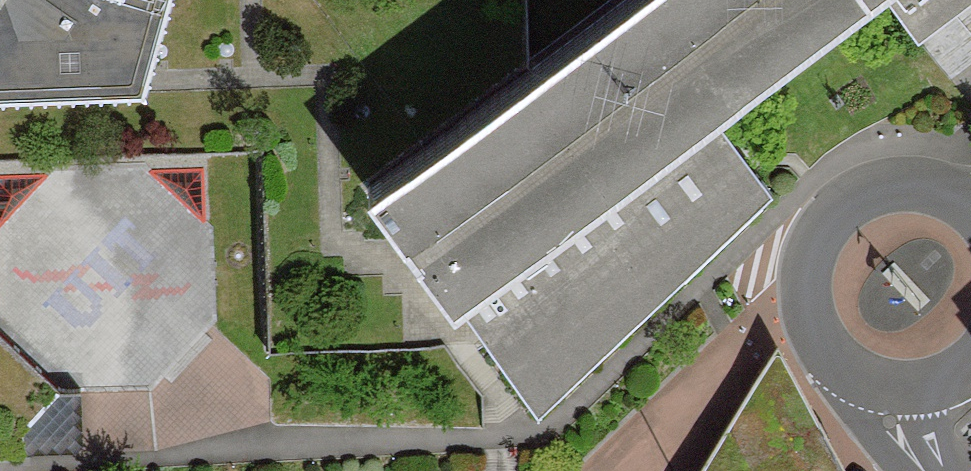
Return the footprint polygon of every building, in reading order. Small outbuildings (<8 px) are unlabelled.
[(156,45),(167,0),(0,0),(0,51),(156,45)] [(524,70),(428,142),(368,185),(455,303),(714,111),(862,0),(618,0),(524,70)] [(919,35),(966,0),(893,0),(919,35)] [(735,155),(714,111),(455,303),(487,345),(540,414),(771,203),(764,191),(758,184),(735,155)] [(24,453),(24,431),(61,390),(0,333),(0,454),(24,453)] [(780,336),(754,376),(695,470),(852,470),(780,336)] [(80,389),(61,390),(24,431),(24,453),(76,450),(83,441),(80,389)]
